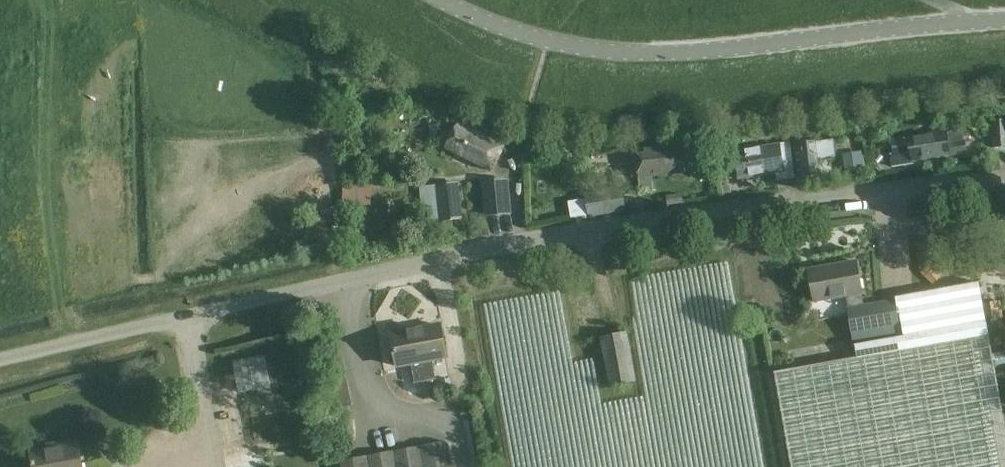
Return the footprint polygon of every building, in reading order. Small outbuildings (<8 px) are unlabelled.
[(993,148),(1004,147),(1004,118),(990,119),(993,148)] [(504,145),(459,123),(447,149),(492,171),(504,145)] [(907,138),(892,140),(894,155),(890,155),(892,167),(913,164),(912,161),(949,155),(949,154),(966,151),(963,130),(908,138),(907,138)] [(795,178),(800,178),(819,176),(817,159),(836,157),(834,139),(800,143),(800,147),(792,148),(795,177),(795,178)] [(777,172),(778,180),(795,177),(790,142),(781,143),(781,144),(734,151),(738,178),(777,172)] [(640,178),(641,193),(656,191),(655,176),(685,173),(682,145),(637,150),(639,163),(630,164),(632,178),(640,177),(640,178)] [(508,179),(482,182),(485,216),(511,213),(508,179)] [(436,222),(463,220),(459,182),(437,185),(437,184),(424,185),(426,207),(434,206),(436,222)] [(341,205),(372,203),(370,183),(339,185),(341,205)] [(626,210),(624,188),(598,192),(601,214),(626,210)] [(862,293),(857,261),(809,270),(815,302),(844,296),(862,293)] [(775,373),(792,466),(1004,466),(1004,425),(979,283),(864,305),(862,293),(844,296),(856,358),(775,373)] [(676,322),(676,344),(689,343),(689,321),(690,321),(690,302),(651,302),(651,314),(665,314),(665,322),(676,322)] [(398,366),(411,363),(415,383),(436,379),(432,359),(445,357),(439,326),(393,334),(398,366)] [(600,337),(610,387),(637,381),(627,332),(600,337)] [(230,361),(233,389),(266,386),(264,358),(230,361)] [(78,441),(56,445),(56,449),(31,453),(33,466),(83,466),(78,441)] [(341,460),(342,466),(452,466),(448,441),(341,460)]
